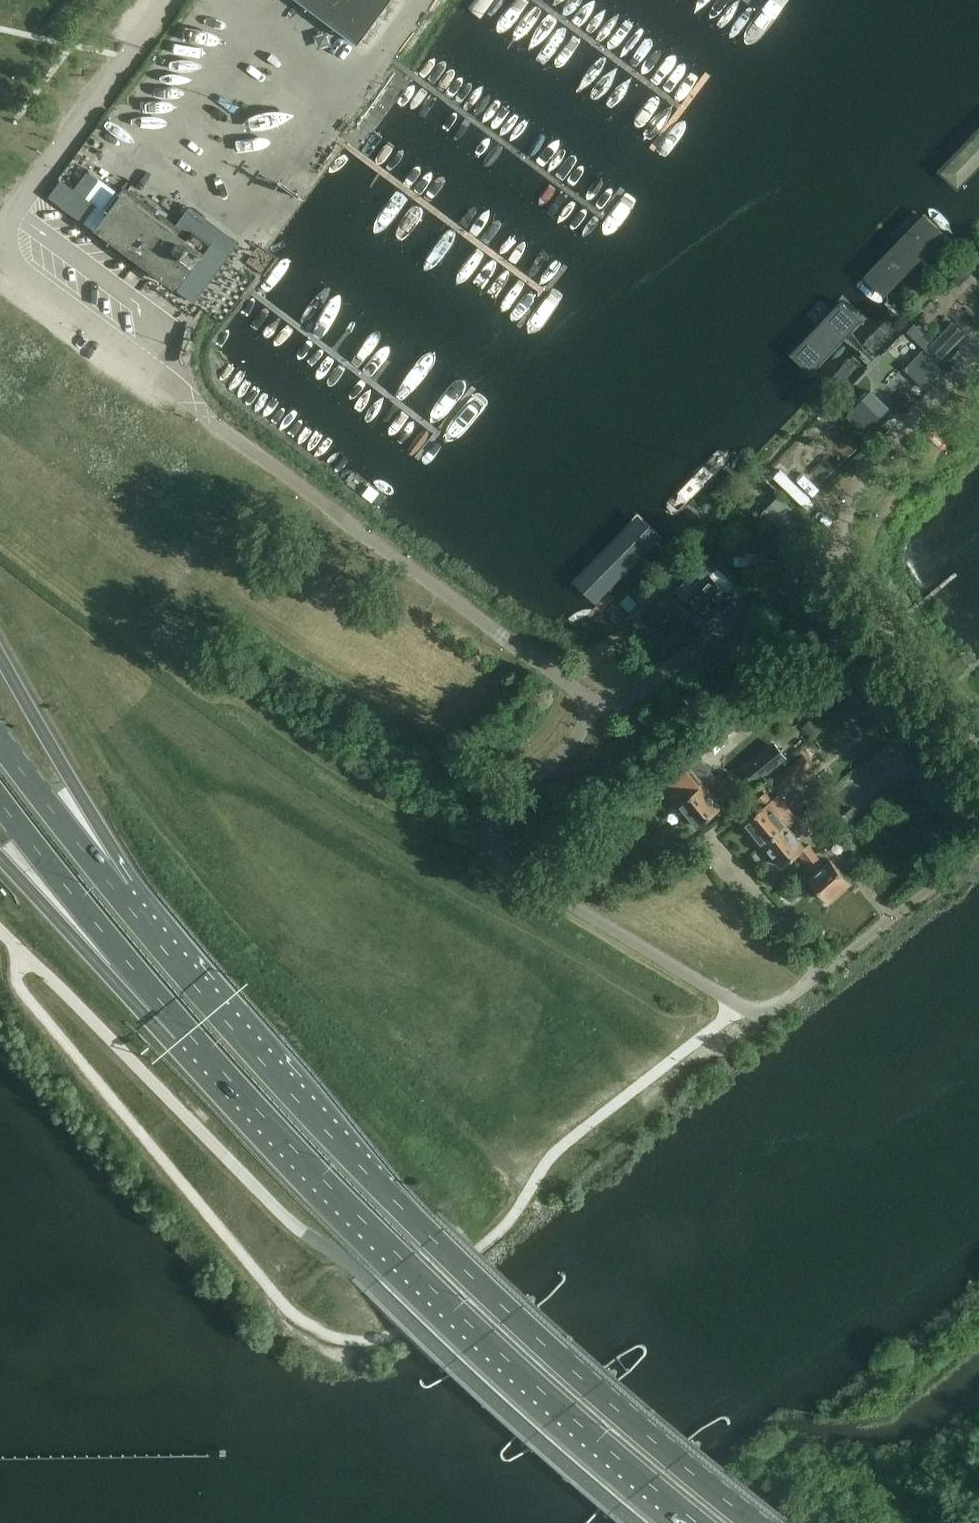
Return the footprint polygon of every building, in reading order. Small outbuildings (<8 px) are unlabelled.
[(359,43),(391,0),(300,0),(359,43)] [(978,174),(978,128),(937,175),(960,196),(978,174)] [(89,198),(102,203),(107,192),(93,187),(89,198)] [(96,229),(177,288),(210,243),(190,228),(186,233),(126,188),(96,229)] [(262,212),(270,194),(260,190),(252,208),(262,212)] [(945,236),(924,216),(864,280),(885,300),(945,236)] [(829,358),(863,325),(843,305),(810,338),(829,358)] [(953,322),(938,338),(939,339),(948,347),(951,350),(966,335),(953,322)] [(913,323),(905,331),(927,352),(930,348),(928,347),(932,342),(913,323)] [(921,351),(911,362),(932,380),(941,370),(921,351)] [(874,394),(857,411),(872,425),(889,409),(874,394)] [(715,449),(660,505),(674,518),(729,462),(715,449)] [(767,509),(796,539),(808,527),(779,498),(767,509)] [(635,534),(580,591),(594,604),(649,547),(635,534)] [(711,574),(700,586),(701,587),(689,599),(706,615),(729,591),(711,574)] [(628,594),(620,602),(626,607),(630,611),(638,603),(634,599),(628,594)] [(850,706),(839,715),(844,721),(855,713),(850,706)] [(814,721),(804,730),(810,736),(821,728),(814,721)] [(754,781),(786,756),(775,742),(743,767),(754,781)] [(679,804),(697,827),(721,808),(715,801),(723,794),(715,785),(707,791),(689,769),(671,783),(685,799),(679,804)] [(763,844),(786,825),(796,817),(778,794),(772,799),(765,791),(756,799),(762,807),(745,821),(763,844)] [(841,831),(849,840),(858,833),(851,823),(841,831)] [(799,852),(807,863),(816,854),(808,844),(804,847),(797,838),(800,835),(796,829),(792,832),(786,825),(763,844),(782,866),(799,852)] [(825,865),(816,854),(807,863),(815,873),(809,879),(829,901),(850,882),(831,859),(825,865)] [(312,1228),(318,1221),(301,1204),(294,1211),(312,1228)]
